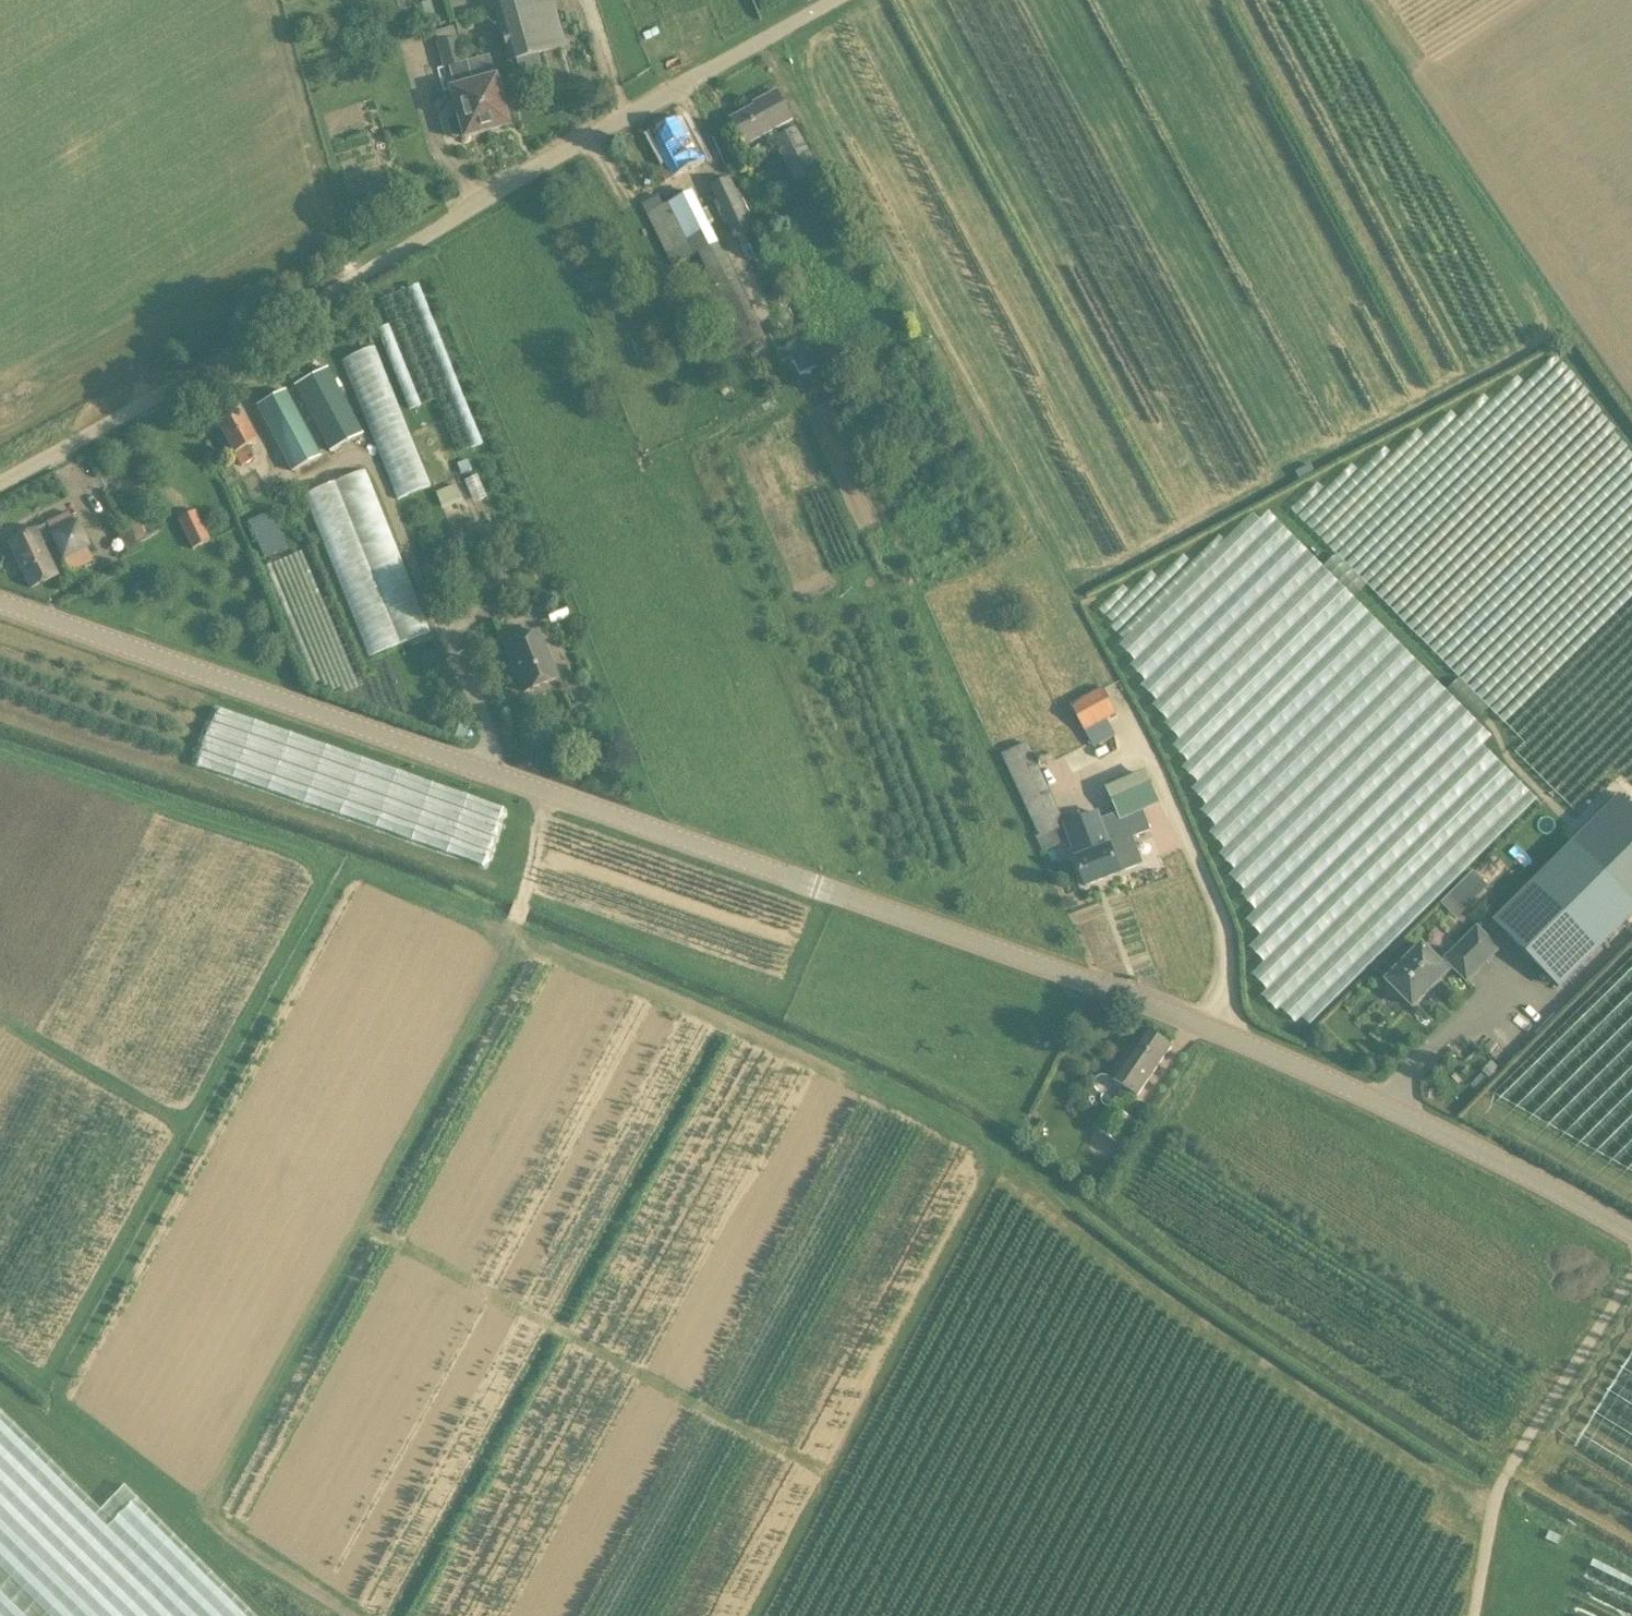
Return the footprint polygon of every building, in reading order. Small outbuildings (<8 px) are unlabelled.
[(566,46),(553,0),(519,0),(492,8),(507,63),(566,46)] [(456,116),(449,118),(447,122),(451,136),(455,138),(461,136),(462,139),(507,126),(493,77),(488,57),(462,63),(455,37),(434,43),(441,70),(447,68),(451,88),(448,89),(456,116)] [(775,91),(757,101),(758,104),(730,119),(744,146),(791,121),(781,101),(775,91)] [(667,166),(658,170),(664,183),(673,177),(674,178),(704,163),(681,118),(651,134),(666,163),(667,166)] [(795,128),(771,141),(795,183),(818,170),(795,128)] [(733,241),(754,231),(730,178),(708,187),(733,241)] [(713,287),(734,277),(690,190),(662,205),(657,196),(640,204),(641,206),(671,267),(697,255),(713,287)] [(745,258),(763,251),(758,241),(740,248),(745,258)] [(427,484),(377,344),(343,356),(394,496),(427,484)] [(362,434),(326,367),(292,386),(327,451),(362,434)] [(291,471),(319,456),(283,391),(256,406),(291,471)] [(253,442),(235,410),(214,422),(232,454),(233,453),(241,466),(252,460),(253,459),(246,446),(253,442)] [(1315,474),(1311,466),(1296,474),(1300,482),(1315,474)] [(308,487),(361,655),(425,635),(372,467),(308,487)] [(439,503),(458,500),(456,485),(437,488),(439,503)] [(208,541),(194,512),(177,521),(191,549),(208,541)] [(67,513),(6,542),(28,589),(56,576),(41,545),(52,540),(68,572),(90,562),(67,513)] [(270,513),(248,522),(261,552),(283,543),(270,513)] [(282,608),(319,595),(303,550),(267,563),(282,608)] [(1225,848),(1417,659),(1324,565),(1164,722),(1180,739),(1173,746),(1187,760),(1182,766),(1197,782),(1191,788),(1206,804),(1200,810),(1216,826),(1209,832),(1225,848)] [(552,624),(569,617),(564,603),(546,611),(552,624)] [(536,631),(502,645),(521,692),(555,678),(536,631)] [(1093,748),(1114,736),(1106,721),(1115,716),(1101,687),(1068,706),(1083,732),(1093,748)] [(1026,742),(1000,754),(1037,835),(1037,836),(1044,851),(1068,840),(1075,859),(1073,859),(1083,886),(1119,873),(1118,872),(1141,864),(1132,840),(1150,834),(1142,811),(1120,820),(1118,815),(1100,821),(1096,813),(1064,825),(1035,761),(1026,742)] [(1118,815),(1120,820),(1142,811),(1161,802),(1150,777),(1109,794),(1118,815)] [(1494,927),(1557,990),(1631,915),(1631,811),(1621,800),(1494,927)] [(1474,869),(1440,901),(1456,918),(1490,886),(1474,869)] [(1423,946),(1387,981),(1413,1008),(1453,968),(1467,981),(1499,950),(1478,928),(1442,964),(1423,946)] [(1170,1047),(1145,1030),(1112,1079),(1137,1096),(1170,1047)] [(1497,1071),(1489,1064),(1482,1071),(1490,1078),(1497,1071)] [(1115,1108),(1098,1132),(1117,1144),(1132,1121),(1115,1108)]
